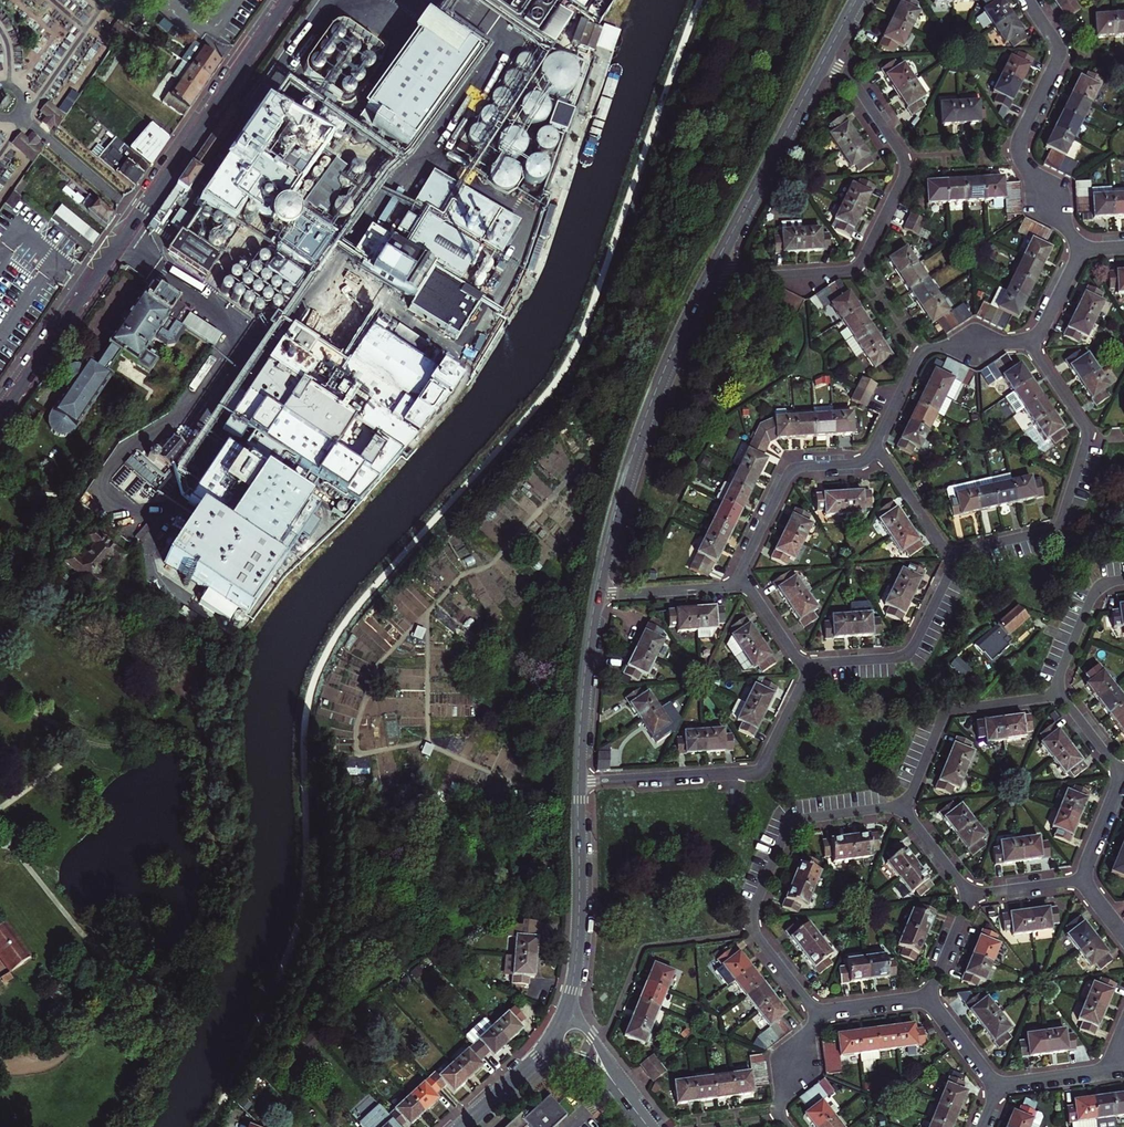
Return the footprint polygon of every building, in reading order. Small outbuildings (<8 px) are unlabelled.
[(524,0),(515,0),(509,9),(517,15),(526,1),(524,0)] [(558,0),(533,0),(517,23),(549,45),(573,10),(568,6),(566,5),(558,0)] [(568,6),(573,10),(595,25),(612,0),(572,0),(568,6)] [(911,32),(920,14),(914,12),(918,4),(910,0),(902,0),(891,22),(911,32)] [(1011,17),(1000,0),(980,0),(987,10),(982,13),(993,29),(1011,17)] [(1060,9),(1073,0),(1059,0),(1055,3),(1060,9)] [(1061,11),(1062,13),(1075,3),(1074,2),(1073,0),(1060,9),(1061,11)] [(1075,3),(1062,13),(1067,19),(1080,10),(1075,3)] [(1095,39),(1114,37),(1113,15),(1093,17),(1095,39)] [(1123,37),(1123,15),(1113,15),(1114,37),(1123,37)] [(428,19),(423,16),(410,34),(415,38),(359,119),(403,149),(476,47),(471,44),(473,41),(461,33),(456,41),(427,21),(428,19)] [(167,30),(173,24),(164,17),(159,23),(167,30)] [(1004,45),(1009,42),(1013,48),(1026,40),(1011,17),(993,29),(1004,45)] [(591,52),(599,30),(576,22),(568,44),(591,52)] [(893,54),(897,46),(903,49),(911,32),(891,22),(879,47),(893,54)] [(346,41),(346,39),(346,38),(345,36),(345,35),(344,33),(342,32),(341,32),(340,31),(338,31),(336,31),(335,31),(333,32),(332,33),(331,34),(330,36),(330,37),(330,39),(330,41),(330,42),(331,44),(332,45),(333,46),(335,47),(336,47),(338,47),(339,47),(341,47),(342,46),(344,45),(345,44),(345,42),(346,41)] [(186,63),(210,79),(220,64),(195,43),(187,55),(190,57),(186,63)] [(361,53),(361,52),(361,50),(361,49),(360,47),(359,46),(358,45),(356,44),(355,44),(353,43),(352,44),(350,44),(349,45),(348,46),(346,47),(346,49),(345,50),(345,52),(345,53),(346,55),(346,56),(347,57),(349,58),(350,59),(352,60),(353,60),(355,60),(356,59),(358,59),(359,58),(360,56),(361,55),(361,53)] [(335,55),(335,53),(335,51),(334,50),(334,48),(333,47),(331,46),(330,45),(328,45),(327,45),(325,45),(324,45),(322,46),(321,47),(320,48),(319,50),(319,51),(319,53),(319,54),(319,56),(320,57),(321,59),(322,60),(324,60),(325,61),(327,61),(328,61),(330,61),(331,60),(333,59),(334,58),(334,56),(335,55)] [(529,67),(530,63),(530,61),(528,58),(526,55),(524,54),(520,53),(517,54),(513,56),(511,59),(510,63),(511,67),(513,70),(516,72),(520,73),(524,72),(527,70),(529,67)] [(1018,53),(1015,60),(1010,58),(1001,75),(1021,85),(1033,60),(1018,53)] [(376,66),(376,65),(376,63),(375,62),(375,60),(374,59),(372,58),(371,57),(369,56),(368,56),(366,56),(365,57),(363,58),(362,59),(361,60),(360,61),(360,63),(360,64),(360,66),(360,68),(361,69),(362,70),(363,71),(365,72),(366,73),(368,73),(369,73),(371,72),(372,72),(374,70),(375,69),(375,68),(376,66)] [(324,68),(324,66),(324,65),(324,63),(323,62),(322,61),(321,60),(319,59),(318,58),(316,58),(315,58),(313,59),(312,60),(310,60),(309,62),(309,63),(308,65),(308,66),(308,68),(308,69),(309,71),(310,72),(312,73),(313,74),(314,74),(316,75),(318,74),(319,74),(321,73),(322,72),(323,71),(324,70),(324,68)] [(351,68),(351,66),(351,64),(351,63),(350,61),(349,60),(348,59),(346,58),(345,58),(343,58),(342,58),(340,58),(339,59),(337,60),(336,61),(336,63),(335,64),(335,66),(335,67),(335,69),(336,70),(337,72),(338,73),(340,73),(341,74),(343,74),(345,74),(346,73),(348,73),(349,72),(350,70),(351,69),(351,68)] [(577,82),(578,78),(577,74),(576,70),(574,67),(572,64),(569,61),(566,59),(562,58),(558,58),(554,58),(550,59),(547,61),(544,64),(541,66),(539,70),(538,74),(538,78),(538,82),(539,85),(541,89),(543,92),(546,94),(550,96),(554,97),(558,98),(561,98),(565,96),(569,95),(572,92),(574,89),(576,86),(577,82)] [(199,95),(210,79),(186,63),(183,61),(173,76),(179,79),(199,95)] [(879,68),(881,71),(892,64),(890,61),(879,68)] [(881,71),(896,94),(914,82),(903,65),(898,69),(894,62),(892,64),(881,71)] [(366,81),(366,79),(366,78),(365,76),(365,75),(364,73),(362,72),(361,72),(360,71),(358,71),(356,71),(355,72),(353,72),(352,73),(351,75),(350,76),(350,78),(350,79),(350,81),(350,82),(351,84),(352,85),(353,86),(355,87),(356,87),(358,87),(359,87),(361,87),(362,86),(364,85),(365,84),(365,82),(366,81)] [(519,85),(519,82),(519,80),(518,76),(515,74),(512,72),(508,72),(504,73),(501,76),(500,80),(500,83),(501,87),(502,88),(506,91),(509,91),(513,91),(516,89),(519,85)] [(1080,78),(1071,96),(1091,106),(1103,81),(1088,74),(1085,81),(1080,78)] [(992,93),(998,95),(994,102),(1008,109),(1021,85),(1001,75),(992,93)] [(183,118),(199,95),(179,79),(162,103),(183,118)] [(924,107),(920,101),(925,98),(914,82),(896,94),(911,116),(924,107)] [(356,95),(356,93),(356,92),(356,90),(355,89),(354,87),(353,86),(351,85),(350,85),(348,85),(347,85),(345,85),(344,86),(342,87),(341,88),(341,90),(340,91),(340,93),(340,94),(340,96),(341,97),(342,99),(343,100),(345,101),(346,101),(348,101),(350,101),(351,101),(353,100),(354,99),(355,98),(356,96),(356,95)] [(508,103),(509,99),(509,98),(508,94),(505,91),(501,90),(497,90),(494,91),(491,94),(489,97),(489,99),(490,103),(492,106),(495,109),(499,109),(503,109),(506,107),(508,103)] [(78,98),(72,93),(57,114),(46,105),(40,112),(46,117),(43,121),(51,128),(55,124),(58,127),(74,105),(78,98)] [(305,95),(301,103),(316,111),(320,103),(305,95)] [(1071,96),(1063,113),(1082,123),(1091,106),(1071,96)] [(549,115),(549,112),(549,109),(548,106),(547,104),(545,101),(542,100),(540,98),(537,97),(534,97),(531,97),(526,99),(522,103),(520,106),(519,109),(519,112),(519,115),(520,118),(521,120),(525,124),(531,127),(534,127),(537,127),(542,125),(546,120),(548,118),(549,115)] [(958,103),(959,125),(965,124),(979,124),(977,102),(958,103)] [(959,125),(958,103),(939,104),(940,126),(954,125),(959,125)] [(231,106),(152,221),(158,226),(178,197),(179,198),(184,191),(186,193),(237,119),(236,109),(231,106)] [(287,267),(291,261),(310,275),(336,238),(288,206),(301,187),(300,186),(330,142),(267,107),(226,164),(199,203),(231,225),(246,205),(273,223),(268,230),(278,237),(267,252),(287,267)] [(302,108),(295,121),(307,127),(314,115),(302,108)] [(497,122),(497,118),(497,116),(496,113),(493,110),(490,108),(486,108),(482,110),(479,112),(478,116),(478,120),(479,124),(482,126),(485,128),(489,128),(493,126),(496,124),(497,122)] [(1082,123),(1063,113),(1054,131),(1074,140),(1082,123)] [(839,155),(858,143),(843,120),(829,129),(833,135),(829,138),(839,155)] [(43,121),(41,124),(49,131),(51,128),(43,121)] [(149,126),(130,152),(149,167),(167,141),(149,126)] [(485,142),(486,138),(486,137),(484,133),(482,130),(478,129),(474,129),(472,129),(469,131),(467,135),(466,138),(467,142),(469,145),(472,147),(476,148),(480,147),(483,145),(485,142)] [(527,150),(527,147),(527,144),(526,141),(524,138),(523,136),(520,134),(518,133),(515,132),(512,131),(509,132),(506,132),(504,134),(501,136),(499,138),(497,143),(497,146),(497,149),(499,155),(503,159),(509,161),(515,161),(517,161),(522,157),(524,155),(526,152),(527,150)] [(1074,140),(1054,131),(1046,148),(1051,150),(1059,154),(1065,157),(1074,140)] [(548,156),(551,154),(554,151),(556,148),(556,144),(555,141),(554,137),(551,135),(548,133),(544,133),(540,133),(536,136),(534,139),(533,143),(533,147),(534,150),(537,154),(540,156),(544,156),(548,156)] [(25,141),(33,148),(39,142),(30,135),(25,141)] [(25,141),(18,136),(11,144),(33,163),(39,153),(33,148),(25,141)] [(120,155),(118,153),(124,146),(114,138),(97,159),(101,163),(133,189),(141,177),(118,157),(120,155)] [(850,171),(855,168),(859,175),(873,166),(858,143),(839,155),(850,171)] [(124,146),(118,153),(120,155),(118,157),(141,177),(149,167),(130,152),(124,146)] [(1059,154),(1051,150),(1044,165),(1051,168),(1059,154)] [(1065,157),(1059,154),(1051,168),(1059,172),(1066,157),(1065,157)] [(1073,161),(1066,157),(1059,172),(1066,175),(1073,161)] [(536,186),(540,185),(543,183),(546,179),(547,175),(547,171),(546,167),(543,164),(540,162),(536,160),(531,161),(527,162),(524,165),(522,169),(521,173),(522,178),(524,181),(528,184),(532,186),(536,186)] [(1066,175),(1073,179),(1080,164),(1073,161),(1066,175)] [(348,169),(338,164),(324,184),(317,179),(313,184),(320,189),(309,206),(319,213),(322,209),(329,214),(343,195),(338,183),(348,169)] [(517,185),(518,179),(518,176),(517,173),(516,171),(514,168),(512,166),(509,165),(506,164),(503,164),(500,164),(497,165),(495,166),(492,168),(490,170),(489,173),(488,176),(488,179),(488,182),(490,187),(492,190),(494,191),(500,194),(503,194),(506,194),(509,193),(514,190),(517,185)] [(520,226),(431,174),(413,207),(501,258),(520,226)] [(984,201),(1004,200),(1003,192),(1003,184),(1002,178),(989,179),(983,180),(984,201)] [(965,203),(984,201),(983,180),(979,180),(963,181),(965,203)] [(946,204),(965,203),(963,181),(950,182),(944,182),(946,204)] [(1091,181),(1075,182),(1075,190),(1091,189),(1091,181)] [(946,204),(944,182),(941,182),(939,183),(936,183),(925,183),(926,205),(936,205),(946,204)] [(860,183),(857,190),(851,187),(842,205),(862,215),(875,190),(860,183)] [(1003,184),(1003,192),(1020,191),(1020,183),(1003,184)] [(61,191),(105,230),(113,218),(88,196),(84,200),(77,193),(75,195),(66,187),(61,191)] [(520,188),(516,194),(523,199),(527,192),(520,188)] [(1111,188),(1091,189),(1075,190),(1076,198),(1092,197),(1092,205),(1093,214),(1093,219),(1113,217),(1112,195),(1111,188)] [(1003,192),(1004,200),(1021,199),(1020,191),(1003,192)] [(12,192),(6,201),(14,207),(20,198),(12,192)] [(1123,217),(1123,195),(1112,195),(1113,217),(1123,217)] [(1076,206),(1092,205),(1092,197),(1076,198),(1076,206)] [(1004,200),(1004,209),(1021,207),(1021,199),(1004,200)] [(48,218),(86,249),(98,235),(61,204),(48,218)] [(850,240),(862,215),(842,205),(834,222),(839,225),(835,232),(850,240)] [(1076,215),(1093,214),(1092,205),(1076,206),(1076,215)] [(1021,207),(1004,209),(1005,216),(1022,215),(1021,207)] [(907,224),(922,231),(923,228),(925,225),(925,224),(910,216),(907,224)] [(418,226),(406,218),(396,235),(409,242),(418,226)] [(1023,239),(1031,223),(1024,219),(1016,235),(1023,239)] [(404,255),(371,235),(354,262),(363,268),(360,274),(412,305),(408,312),(440,331),(448,318),(460,326),(480,295),(462,284),(480,254),(424,221),(404,255)] [(781,232),(782,238),(773,239),(774,255),(802,253),(800,231),(800,223),(782,224),(782,232),(781,232)] [(1038,226),(1031,223),(1023,239),(1031,242),(1038,226)] [(918,238),(922,231),(907,224),(903,231),(918,238)] [(1038,246),(1046,230),(1038,226),(1031,242),(1038,246)] [(800,231),(802,253),(829,251),(828,235),(820,236),(820,230),(800,231)] [(1053,234),(1046,230),(1038,246),(1045,249),(1053,234)] [(922,231),(918,238),(922,240),(930,244),(933,236),(922,231)] [(169,249),(169,253),(206,277),(220,257),(185,234),(184,235),(180,233),(169,249)] [(1022,260),(1041,269),(1050,251),(1045,249),(1038,246),(1031,242),(1022,260)] [(885,262),(897,279),(915,266),(909,257),(904,250),(885,262)] [(1033,286),(1041,269),(1022,260),(1014,277),(1033,286)] [(276,262),(267,275),(294,295),(303,282),(276,262)] [(897,279),(907,295),(925,282),(915,266),(897,279)] [(1117,291),(1117,296),(1123,295),(1123,274),(1107,275),(1108,292),(1117,291)] [(1005,295),(1024,304),(1033,286),(1014,277),(1005,295)] [(925,282),(907,295),(918,310),(936,298),(925,282)] [(48,424),(49,427),(50,429),(53,433),(55,434),(60,436),(64,435),(70,433),(75,430),(110,377),(106,373),(119,355),(131,364),(131,365),(134,367),(135,366),(148,374),(157,361),(145,352),(152,342),(159,347),(166,337),(159,332),(167,320),(174,325),(181,315),(184,317),(186,314),(183,312),(184,310),(149,285),(94,365),(87,360),(81,369),(77,368),(74,367),(70,368),(67,370),(65,371),(64,374),(63,376),(63,379),(63,382),(64,384),(66,386),(68,388),(50,414),(49,417),(48,420),(48,424)] [(844,298),(835,285),(829,289),(837,302),(844,298)] [(776,306),(783,291),(776,287),(768,302),(776,306)] [(1076,313),(1095,322),(1104,305),(1099,303),(1102,295),(1088,288),(1076,313)] [(829,289),(822,294),(830,307),(837,302),(829,289)] [(783,291),(776,306),(783,309),(790,295),(783,291)] [(822,294),(816,298),(824,311),(830,307),(822,294)] [(445,403),(464,377),(444,364),(437,374),(432,371),(437,362),(421,351),(415,360),(370,330),(344,368),(336,362),(348,343),(349,344),(371,310),(348,295),(316,347),(294,332),(269,370),(399,457),(445,403)] [(790,312),(797,298),(790,295),(783,309),(790,312)] [(849,295),(844,298),(837,302),(830,307),(841,323),(859,311),(855,303),(849,295)] [(997,312),(1004,316),(1011,319),(1015,321),(1024,304),(1005,295),(997,312)] [(797,316),(804,302),(797,298),(790,312),(797,316)] [(817,315),(824,311),(816,298),(809,302),(817,315)] [(936,298),(918,310),(928,326),(934,322),(941,318),(947,314),(936,298)] [(961,304),(955,309),(965,323),(971,318),(961,304)] [(982,305),(976,318),(983,321),(989,309),(982,305)] [(955,309),(948,313),(958,327),(965,323),(955,309)] [(990,325),(997,312),(989,309),(983,321),(990,325)] [(870,327),(859,311),(841,323),(852,339),(870,327)] [(1004,316),(997,312),(990,325),(998,328),(1004,316)] [(947,314),(941,318),(951,332),(958,327),(948,313),(947,314)] [(1095,322),(1076,313),(1064,338),(1078,345),(1082,338),(1087,340),(1095,322)] [(1011,319),(1004,316),(998,328),(1005,332),(1011,319)] [(941,318),(934,322),(944,337),(951,332),(941,318)] [(184,332),(174,325),(167,320),(159,332),(166,337),(159,347),(163,351),(172,349),(184,332)] [(881,342),(870,327),(852,339),(845,343),(856,359),(858,358),(863,354),(881,342)] [(881,342),(863,354),(874,371),(892,359),(886,350),(881,342)] [(1066,362),(1082,385),(1100,372),(1089,356),(1085,359),(1080,352),(1066,362)] [(1015,368),(1007,356),(1000,360),(1009,373),(1015,368)] [(939,375),(946,378),(954,363),(946,359),(939,375)] [(1009,373),(1000,360),(993,365),(1002,377),(1009,373)] [(946,378),(954,382),(961,366),(954,363),(946,378)] [(1002,377),(993,365),(987,369),(995,381),(1002,377)] [(1013,394),(1031,382),(1020,365),(1015,368),(1009,373),(1002,377),(1013,394)] [(954,382),(961,385),(968,370),(961,366),(954,382)] [(995,381),(987,369),(980,374),(988,386),(995,381)] [(269,370),(260,383),(233,424),(355,505),(399,457),(269,370)] [(968,370),(961,385),(968,388),(975,373),(968,370)] [(946,378),(939,375),(934,372),(926,389),(945,399),(954,382),(946,378)] [(1111,398),(1106,391),(1110,388),(1100,372),(1082,385),(1097,407),(1111,398)] [(813,382),(814,387),(815,387),(830,386),(829,377),(824,375),(813,382)] [(862,378),(858,385),(873,392),(876,385),(862,378)] [(1023,410),(1041,398),(1031,382),(1013,394),(1006,399),(1017,415),(1023,410)] [(869,400),(873,392),(858,385),(856,389),(854,393),(869,400)] [(926,389),(918,406),(937,416),(945,399),(926,389)] [(865,408),(869,400),(854,393),(851,400),(865,408)] [(1034,426),(1052,413),(1041,398),(1023,410),(1034,426)] [(937,416),(918,406),(909,424),(928,433),(937,416)] [(1067,437),(1052,413),(1034,426),(1044,441),(1050,438),(1055,445),(1067,437)] [(853,414),(834,415),(835,437),(843,436),(854,436),(853,414)] [(835,437),(834,415),(814,416),(815,438),(835,437)] [(796,439),(815,438),(814,416),(795,418),(796,439)] [(796,439),(795,418),(777,418),(761,424),(752,443),(767,451),(770,444),(780,440),(796,439)] [(928,433),(909,424),(897,449),(911,455),(914,448),(920,450),(928,433)] [(172,440),(157,456),(153,452),(148,459),(152,462),(139,477),(160,495),(171,483),(169,471),(185,452),(172,440)] [(763,458),(767,451),(752,443),(739,469),(758,478),(767,460),(763,458)] [(227,451),(189,508),(201,516),(282,571),(303,539),(310,544),(322,527),(314,522),(320,513),(227,451)] [(739,469),(731,486),(750,495),(758,478),(739,469)] [(993,488),(998,509),(1016,505),(1011,483),(1009,476),(991,480),(993,488)] [(1011,483),(1016,505),(1043,499),(1039,483),(1031,485),(1030,479),(1011,483)] [(741,512),(750,495),(731,486),(724,483),(716,500),(722,503),(741,512)] [(979,514),(998,509),(993,488),(974,492),(979,514)] [(863,514),(862,509),(871,508),(870,492),(842,494),(843,516),(863,514)] [(955,496),(957,502),(948,504),(952,520),(979,514),(974,492),(955,496)] [(824,517),(843,516),(842,494),(815,496),(816,511),(824,511),(824,517)] [(733,530),(741,512),(722,503),(714,520),(733,530)] [(876,523),(888,539),(906,527),(890,503),(876,512),(881,519),(876,523)] [(782,534),(801,544),(810,526),(805,523),(808,516),(794,509),(782,534)] [(282,571),(201,516),(167,567),(248,622),(282,571)] [(714,520),(705,537),(725,546),(733,530),(714,520)] [(921,549),(906,527),(888,539),(898,555),(903,552),(908,559),(921,549)] [(119,566),(126,558),(94,530),(87,538),(96,546),(82,562),(73,555),(66,563),(98,591),(105,583),(97,576),(111,560),(119,566)] [(784,565),(787,558),(793,560),(801,544),(782,534),(770,558),(784,565)] [(716,565),(725,546),(705,537),(689,570),(704,577),(711,562),(716,565)] [(439,563),(434,569),(437,572),(442,567),(439,563)] [(909,568),(906,576),(900,573),(892,590),(911,600),(923,575),(909,568)] [(771,582),(787,605),(805,593),(811,589),(800,573),(794,577),(789,570),(771,582)] [(898,624),(911,600),(892,590),(883,607),(888,610),(885,617),(898,624)] [(816,609),(805,593),(787,605),(802,628),(815,619),(810,613),(816,609)] [(1118,612),(1110,613),(1112,629),(1123,628),(1123,606),(1117,607),(1118,612)] [(719,608),(696,610),(697,632),(697,639),(717,638),(716,624),(724,624),(723,608),(719,608)] [(1026,619),(1017,608),(996,625),(1005,637),(1026,619)] [(697,632),(696,610),(668,612),(669,628),(678,627),(678,633),(697,632)] [(850,616),(851,637),(880,635),(879,620),(870,621),(870,615),(850,616)] [(831,617),(831,623),(823,623),(823,639),(851,637),(850,616),(831,617)] [(650,622),(648,626),(662,632),(664,628),(659,621),(652,617),(650,622)] [(724,643),(735,658),(736,658),(759,641),(744,619),(731,627),(736,635),(724,643)] [(648,626),(635,651),(655,660),(664,642),(659,640),(662,632),(648,626)] [(997,636),(993,631),(985,638),(990,643),(997,636)] [(775,664),(759,641),(736,658),(746,674),(757,666),(762,673),(775,664)] [(646,677),(655,660),(635,651),(626,671),(624,675),(638,682),(641,675),(646,677)] [(971,672),(957,658),(949,665),(963,679),(971,672)] [(1114,689),(1097,667),(1084,677),(1089,683),(1085,686),(1097,702),(1114,689)] [(762,681),(764,677),(757,678),(745,704),(764,713),(774,691),(776,688),(762,681)] [(1097,702),(1109,717),(1123,706),(1123,702),(1114,689),(1097,702)] [(647,694),(642,697),(638,691),(625,699),(627,703),(640,722),(658,710),(647,694)] [(658,710),(640,722),(655,745),(669,736),(664,729),(669,726),(674,734),(680,724),(667,704),(658,710)] [(754,734),(764,713),(745,704),(737,721),(742,723),(738,731),(752,737),(754,734)] [(1120,732),(1123,730),(1123,706),(1109,717),(1120,732)] [(1030,718),(1003,722),(1005,742),(1024,740),(1023,734),(1032,733),(1030,718)] [(977,741),(985,739),(986,745),(1005,742),(1003,722),(975,726),(977,741)] [(1039,737),(1044,742),(1039,746),(1051,762),(1068,749),(1052,727),(1039,737)] [(732,736),(723,736),(723,731),(703,732),(705,753),(711,753),(729,751),(733,751),(732,736)] [(699,753),(705,753),(703,732),(685,733),(685,739),(676,740),(678,755),(680,755),(699,753)] [(956,740),(945,765),(965,774),(973,756),(967,753),(970,746),(956,740)] [(1068,749),(1051,762),(1062,777),(1068,773),(1073,780),(1085,771),(1068,749)] [(598,754),(597,772),(609,772),(611,755),(598,754)] [(965,774),(945,765),(935,791),(949,797),(953,789),(958,791),(965,774)] [(1078,819),(1088,794),(1074,788),(1071,796),(1065,794),(1058,811),(1078,819)] [(961,809),(957,812),(950,804),(938,815),(956,836),(973,823),(961,809)] [(1067,845),(1078,819),(1058,811),(1050,830),(1056,832),(1053,839),(1067,845)] [(973,823),(956,836),(974,858),(986,848),(981,842),(986,839),(973,823)] [(876,836),(848,840),(851,861),(870,859),(869,853),(878,852),(876,836)] [(1019,841),(1022,862),(1050,858),(1048,843),(1040,844),(1039,838),(1019,841)] [(851,861),(848,840),(821,843),(823,859),(831,858),(832,864),(851,861)] [(999,844),(1000,849),(992,850),(994,866),(1022,862),(1019,841),(999,844)] [(886,855),(891,861),(885,866),(897,880),(915,866),(897,845),(886,855)] [(1118,855),(1111,873),(1123,878),(1123,857),(1118,855)] [(820,874),(814,871),(817,864),(802,857),(792,883),(812,892),(820,874)] [(915,866),(897,880),(910,895),(915,891),(920,897),(932,887),(915,866)] [(812,892),(792,883),(781,908),(796,914),(799,907),(805,909),(812,892)] [(925,938),(935,913),(921,907),(917,914),(911,912),(904,929),(925,938)] [(1059,924),(1057,908),(1029,912),(1032,933),(1051,931),(1050,925),(1059,924)] [(1004,931),(1012,930),(1013,936),(1032,933),(1029,912),(1002,916),(1004,931)] [(1094,940),(1077,918),(1064,928),(1069,935),(1066,937),(1077,953),(1094,940)] [(11,972),(32,956),(7,922),(0,927),(0,957),(11,972)] [(806,926),(802,930),(796,923),(784,934),(801,955),(818,942),(806,926)] [(517,925),(514,955),(535,957),(538,927),(517,925)] [(914,964),(925,938),(904,929),(897,947),(903,950),(900,958),(914,964)] [(999,945),(994,943),(997,936),(982,930),(971,956),(991,964),(999,945)] [(1111,962),(1094,940),(1077,953),(1089,968),(1093,965),(1098,972),(1111,962)] [(818,942),(801,955),(819,977),(831,966),(826,960),(831,957),(818,942)] [(732,983),(749,970),(737,955),(733,958),(727,951),(715,962),(720,968),(714,973),(725,988),(732,983)] [(535,957),(514,955),(512,983),(528,984),(528,976),(534,976),(535,957)] [(991,964),(971,956),(961,981),(976,987),(979,979),(984,982),(991,964)] [(865,959),(868,981),(894,978),(892,962),(885,963),(884,957),(865,959)] [(868,981),(865,959),(845,962),(846,968),(838,969),(840,985),(868,981)] [(648,977),(645,984),(666,992),(673,974),(653,966),(648,977)] [(749,970),(732,983),(744,998),(761,984),(749,970)] [(1104,1011),(1115,985),(1099,979),(1096,987),(1091,985),(1084,1003),(1104,1011)] [(643,989),(638,1001),(658,1009),(666,992),(645,984),(643,989)] [(756,1012),(773,999),(761,984),(744,998),(756,1012)] [(61,1002),(63,1000),(55,992),(50,998),(55,1003),(58,1000),(61,1002)] [(986,998),(982,1001),(977,994),(965,1004),(981,1026),(998,1013),(986,998)] [(773,999),(756,1012),(768,1027),(785,1014),(773,999)] [(633,1013),(631,1019),(651,1027),(658,1009),(638,1001),(633,1013)] [(1094,1036),(1104,1011),(1084,1003),(1077,1021),(1081,1023),(1078,1030),(1094,1036)] [(493,1027),(508,1043),(522,1030),(519,1026),(524,1020),(514,1008),(493,1027)] [(998,1013),(981,1026),(998,1048),(1011,1038),(1006,1031),(1010,1028),(998,1013)] [(782,1018),(776,1023),(786,1036),(792,1030),(782,1018)] [(508,1043),(493,1027),(486,1019),(466,1038),(473,1046),(484,1057),(490,1052),(493,1056),(508,1043)] [(651,1027),(631,1019),(629,1023),(629,1024),(628,1026),(624,1037),(644,1045),(651,1027)] [(786,1036),(776,1023),(769,1029),(779,1041),(786,1036)] [(681,1027),(678,1035),(684,1037),(687,1030),(681,1027)] [(894,1029),(897,1050),(924,1046),(922,1030),(914,1032),(913,1027),(894,1029)] [(779,1041),(769,1029),(763,1033),(773,1046),(779,1041)] [(894,1029),(876,1032),(879,1052),(897,1050),(894,1029)] [(1075,1051),(1073,1034),(1065,1035),(1064,1030),(1045,1033),(1047,1054),(1075,1051)] [(856,1034),(859,1055),(860,1064),(880,1061),(879,1052),(876,1032),(856,1034)] [(757,1038),(767,1051),(773,1046),(763,1033),(757,1038)] [(1021,1058),(1047,1054),(1045,1033),(1026,1035),(1027,1040),(1018,1041),(1021,1058)] [(859,1055),(856,1034),(838,1037),(840,1058),(859,1055)] [(822,1044),(823,1052),(838,1050),(837,1042),(822,1044)] [(478,1063),(484,1057),(473,1046),(453,1064),(468,1080),(482,1067),(478,1063)] [(838,1050),(823,1052),(824,1060),(839,1058),(838,1050)] [(749,1056),(750,1065),(765,1063),(764,1054),(749,1056)] [(640,1066),(646,1072),(658,1063),(653,1056),(640,1066)] [(824,1060),(824,1068),(840,1065),(839,1058),(824,1060)] [(646,1072),(648,1076),(661,1066),(658,1063),(646,1072)] [(750,1065),(751,1073),(767,1071),(765,1063),(750,1065)] [(468,1080),(453,1064),(439,1077),(436,1073),(429,1079),(440,1090),(446,1085),(454,1093),(468,1080)] [(841,1074),(840,1065),(824,1068),(825,1076),(841,1074)] [(661,1066),(648,1076),(653,1082),(666,1073),(661,1066)] [(767,1071),(751,1073),(752,1081),(768,1079),(767,1071)] [(752,1094),(749,1073),(731,1075),(734,1097),(740,1096),(752,1094)] [(712,1078),(715,1099),(727,1097),(734,1097),(731,1075),(712,1078)] [(701,1101),(715,1099),(712,1078),(692,1080),(696,1102),(701,1101)] [(938,1103),(958,1111),(965,1094),(960,1092),(963,1084),(948,1078),(938,1103)] [(429,1079),(409,1098),(424,1113),(439,1100),(435,1095),(440,1090),(429,1079)] [(768,1079),(752,1081),(753,1089),(769,1087),(768,1079)] [(823,1079),(816,1085),(825,1096),(832,1091),(823,1079)] [(693,1102),(696,1102),(692,1080),(674,1083),(677,1104),(688,1103),(690,1102),(693,1102)] [(816,1085),(810,1089),(820,1101),(825,1096),(816,1085)] [(810,1089),(804,1094),(814,1105),(820,1101),(810,1089)] [(814,1105),(804,1094),(798,1098),(808,1110),(814,1105)] [(1112,1096),(1115,1118),(1123,1116),(1123,1094),(1112,1096)] [(1115,1118),(1112,1096),(1093,1099),(1095,1120),(1115,1118)] [(569,1117),(551,1097),(529,1116),(525,1112),(509,1126),(558,1126),(569,1117)] [(389,1116),(399,1126),(401,1126),(406,1122),(410,1126),(424,1113),(409,1098),(389,1116)] [(1093,1099),(1074,1101),(1074,1106),(1066,1107),(1068,1124),(1072,1123),(1073,1126),(1096,1126),(1095,1120),(1093,1099)] [(813,1126),(819,1126),(833,1117),(838,1113),(832,1105),(827,1110),(821,1102),(804,1115),(813,1126)] [(945,1126),(952,1126),(958,1111),(938,1103),(931,1121),(945,1126)] [(362,1126),(373,1126),(388,1114),(378,1104),(358,1123),(362,1126)] [(1039,1123),(1032,1120),(1035,1112),(1021,1107),(1018,1113),(1013,1111),(1007,1126),(1037,1126),(1039,1123)] [(386,1126),(399,1126),(389,1116),(383,1122),(387,1126),(386,1126)] [(833,1117),(819,1126),(840,1126),(833,1117)]
